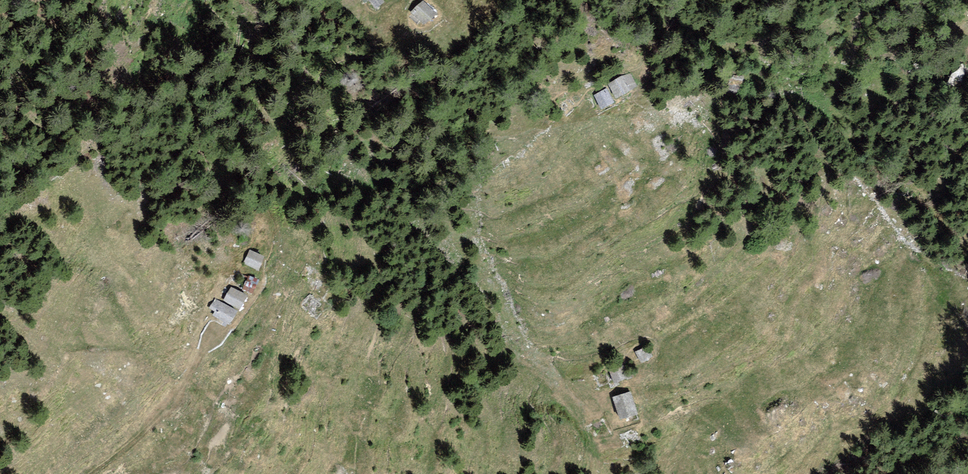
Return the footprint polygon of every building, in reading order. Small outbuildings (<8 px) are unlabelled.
[(436,15),(423,1),(411,13),(423,27),(436,15)] [(632,84),(626,73),(607,83),(613,94),(632,84)] [(610,102),(604,89),(591,95),(597,108),(610,102)] [(264,259),(250,252),(244,263),(258,270),(264,259)] [(259,281),(249,276),(243,290),(252,294),(259,281)] [(248,297),(231,287),(222,301),(240,311),(248,297)] [(310,295),(301,305),(311,314),(320,304),(310,295)] [(238,313),(215,298),(208,309),(215,313),(213,316),(229,327),(238,313)] [(652,355),(646,344),(634,351),(641,362),(652,355)] [(636,413),(630,391),(613,396),(619,418),(636,413)]
